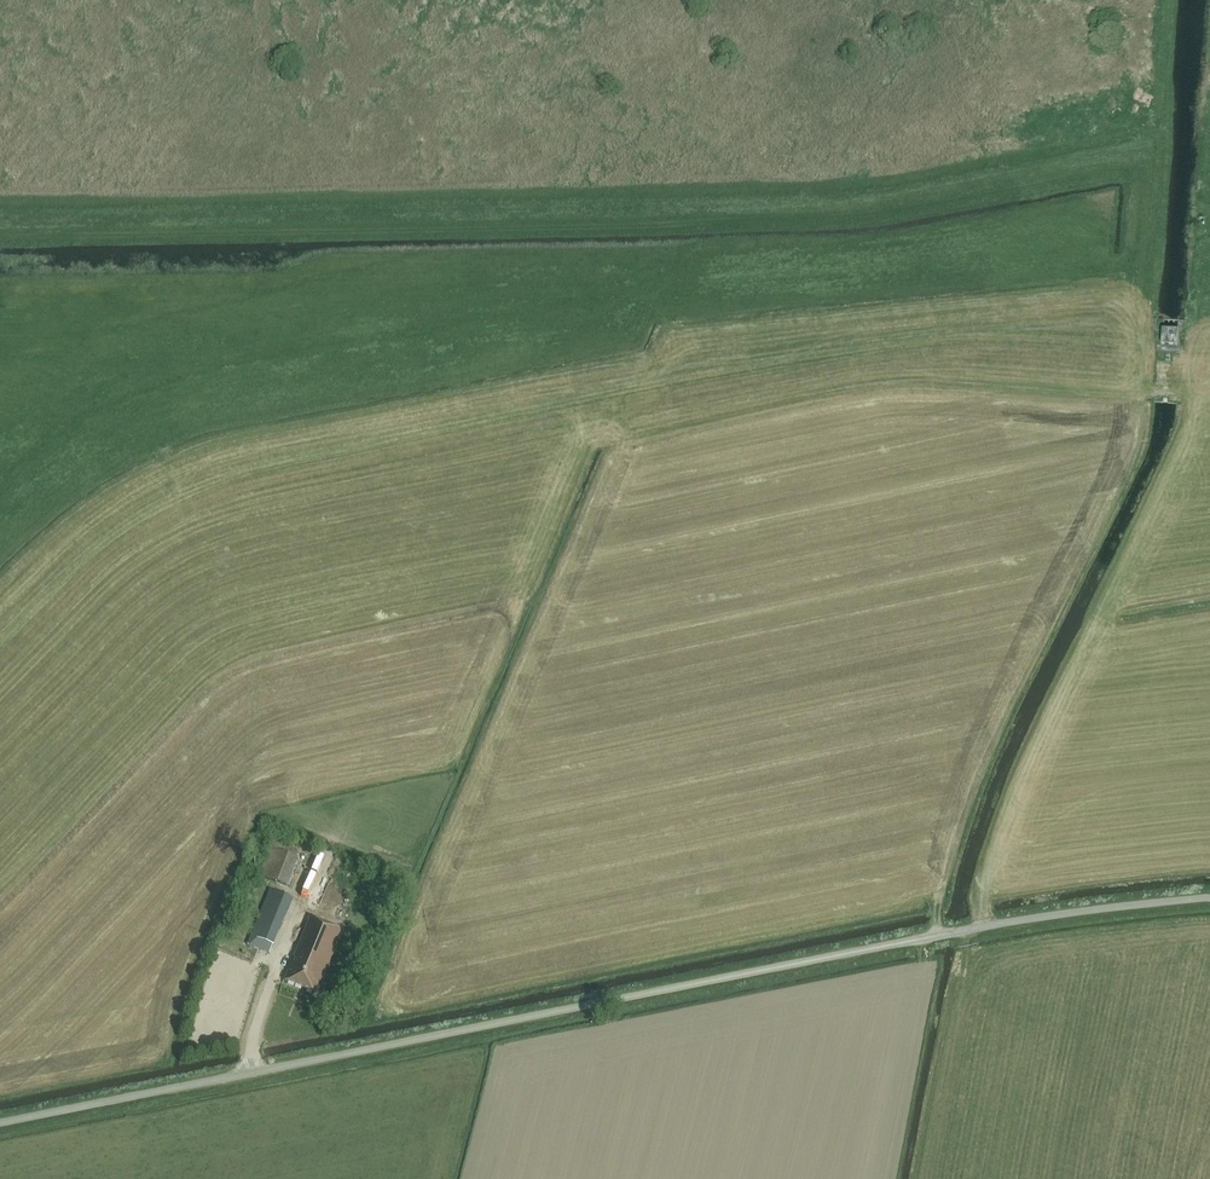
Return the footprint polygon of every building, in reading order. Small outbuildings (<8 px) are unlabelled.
[(1153,132),(1149,121),(1143,124),(1146,135),(1153,132)] [(1162,330),(1161,345),(1177,346),(1178,331),(1162,330)] [(298,859),(272,849),(270,848),(259,876),(287,887),(298,859)] [(317,895),(327,869),(320,867),(310,892),(317,895)] [(270,890),(251,936),(273,945),(292,899),(270,890)] [(293,959),(295,960),(292,969),(290,968),(285,980),(317,993),(342,932),(310,919),(293,959)]
